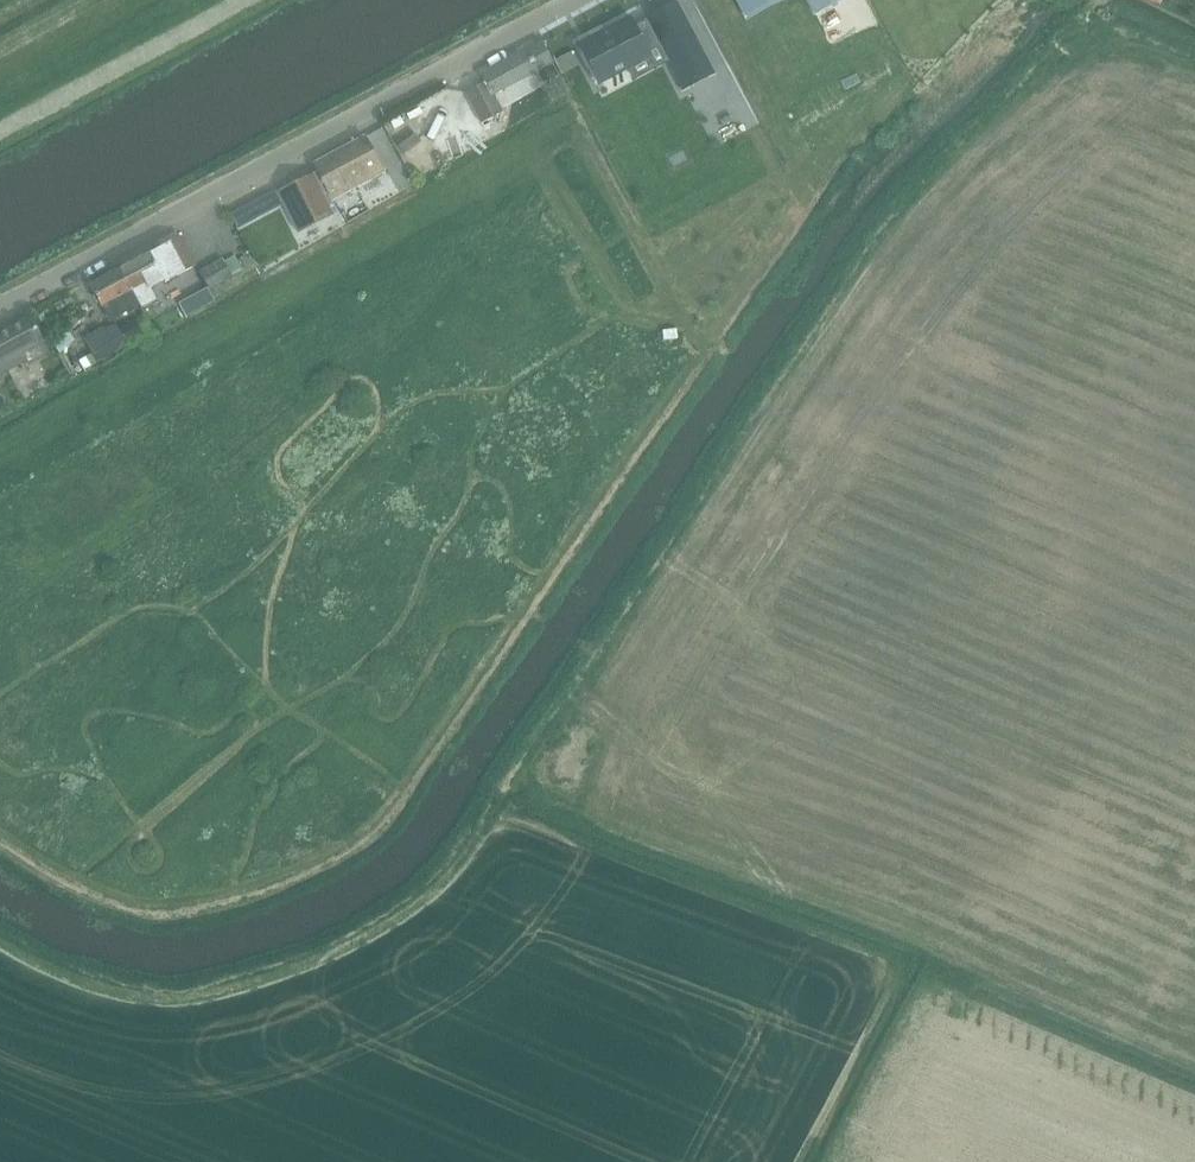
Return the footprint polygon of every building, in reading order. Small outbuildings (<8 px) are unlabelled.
[(715,74),(675,0),(674,0),(673,1),(674,2),(671,4),(672,6),(650,17),(649,16),(646,17),(645,16),(643,17),(644,19),(631,26),(628,19),(630,18),(629,16),(589,37),(591,41),(587,43),(588,44),(582,47),(579,42),(575,44),(576,46),(578,45),(598,83),(600,82),(599,80),(628,65),(626,60),(657,43),(672,72),(674,71),(673,70),(680,66),(689,83),(687,84),(688,86),(694,83),(693,81),(706,75),(707,76),(712,73),(712,75),(715,74)] [(746,17),(777,0),(737,0),(746,17)] [(814,13),(839,0),(808,0),(814,13)] [(526,95),(559,77),(540,42),(480,75),(484,83),(465,93),(481,123),(501,112),(492,95),(519,81),(526,95)] [(314,164),(318,171),(329,193),(379,167),(363,138),(314,164)] [(332,216),(311,175),(278,191),(299,233),(332,216)] [(275,190),(230,215),(238,229),(283,204),(275,190)] [(141,306),(142,308),(156,300),(150,289),(164,281),(164,283),(195,266),(178,236),(118,269),(135,300),(139,307),(141,306)] [(229,274),(262,259),(255,242),(221,258),(229,274)] [(110,323),(139,307),(135,300),(118,269),(89,285),(110,323)] [(179,306),(185,316),(213,300),(207,290),(179,306)] [(150,327),(171,319),(167,308),(146,316),(150,327)] [(115,324),(102,332),(115,352),(128,345),(127,344),(149,330),(141,316),(119,330),(115,324)] [(20,353),(26,363),(47,352),(29,317),(0,332),(0,364),(20,353)] [(72,379),(76,376),(62,350),(75,342),(71,335),(53,344),(72,379)] [(90,355),(79,362),(84,371),(96,364),(90,355)]
